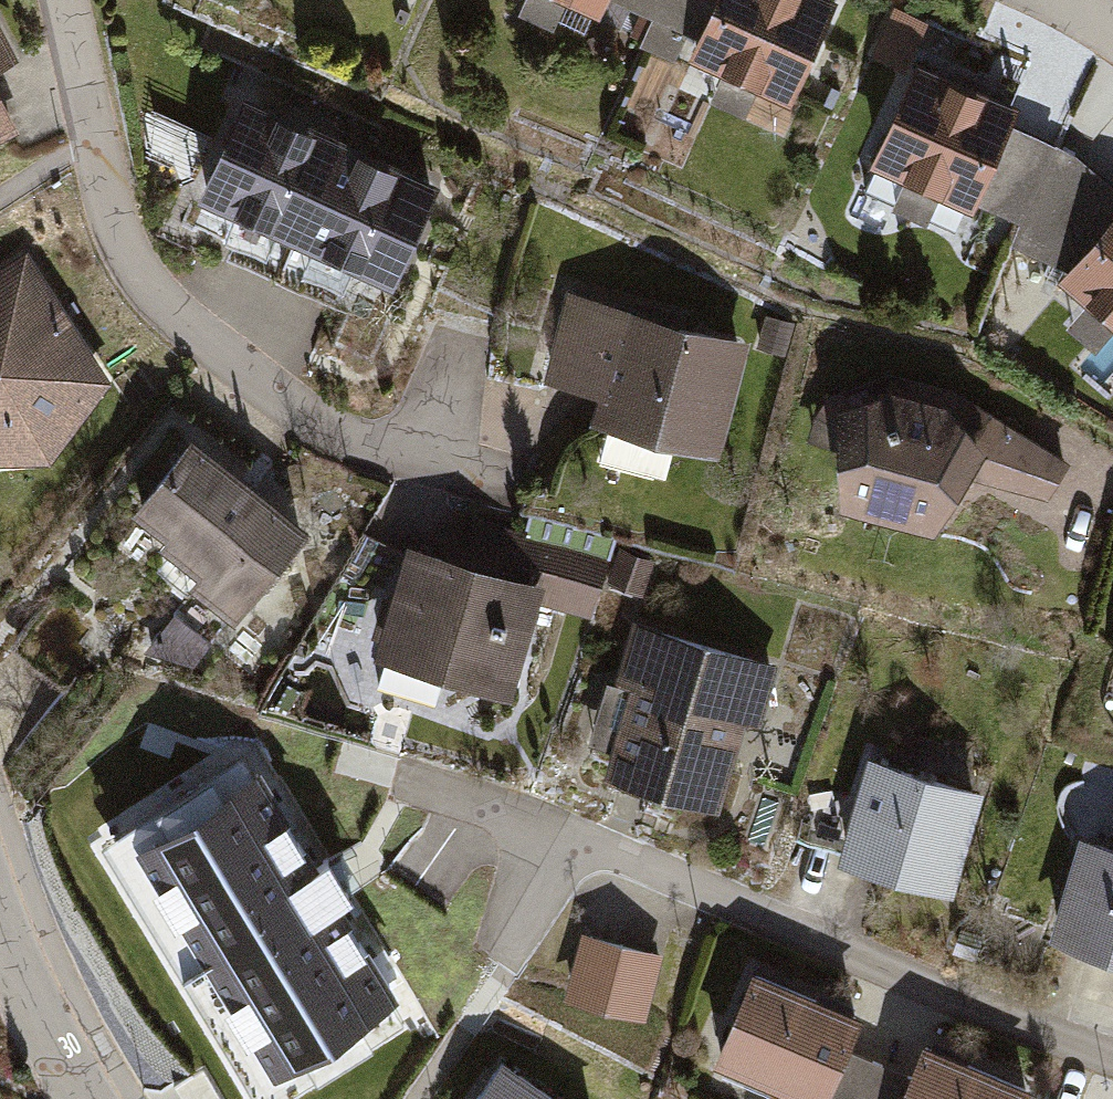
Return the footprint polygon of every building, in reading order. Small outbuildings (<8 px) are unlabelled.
[(507,22),(542,38),(556,8),(637,46),(658,0),(517,0),(507,22)] [(804,0),(658,0),(637,46),(711,79),(696,111),(732,128),(746,97),(777,111),(824,9),(804,0)] [(9,73),(0,55),(0,77),(9,73)] [(1010,114),(913,72),(869,176),(898,188),(885,219),(921,234),(934,204),(966,217),(969,210),(1020,233),(1069,163),(1002,134),(1010,114)] [(335,147),(238,104),(187,219),(285,262),(335,147)] [(13,146),(0,119),(0,152),(13,146)] [(433,190),(335,147),(285,262),(383,305),(433,190)] [(1069,163),(1020,233),(1008,251),(1081,314),(1059,339),(1089,365),(1111,340),(1112,342),(1112,203),(1069,163)] [(23,263),(0,277),(0,451),(46,450),(100,377),(23,263)] [(743,351),(561,303),(537,393),(593,408),(586,436),(711,470),(743,351)] [(790,326),(759,319),(750,357),(781,364),(790,326)] [(827,425),(832,525),(928,548),(979,458),(940,414),(882,403),(827,425)] [(304,545),(183,453),(124,529),(159,556),(154,562),(194,593),(185,604),(226,635),(254,599),(260,604),(304,545)] [(456,576),(398,560),(368,673),(507,709),(531,616),(590,632),(607,565),(468,529),(456,576)] [(651,572),(620,561),(610,592),(640,603),(651,572)] [(166,624),(145,655),(183,681),(204,650),(166,624)] [(774,676),(626,632),(608,694),(623,698),(596,791),(712,826),(740,733),(756,738),(774,676)] [(975,802),(862,771),(834,873),(948,904),(975,802)] [(276,1066),(392,994),(264,777),(139,846),(276,1066)] [(1073,852),(1045,952),(1112,971),(1112,864),(1073,852)] [(661,947),(586,929),(571,992),(646,1010),(661,947)] [(751,1098),(860,1098),(871,1071),(842,1059),(854,1029),(741,982),(701,1079),(751,1098)] [(916,1055),(904,1085),(871,1071),(860,1098),(1025,1098),(916,1055)] [(480,1098),(553,1098),(504,1065),(480,1098)]
